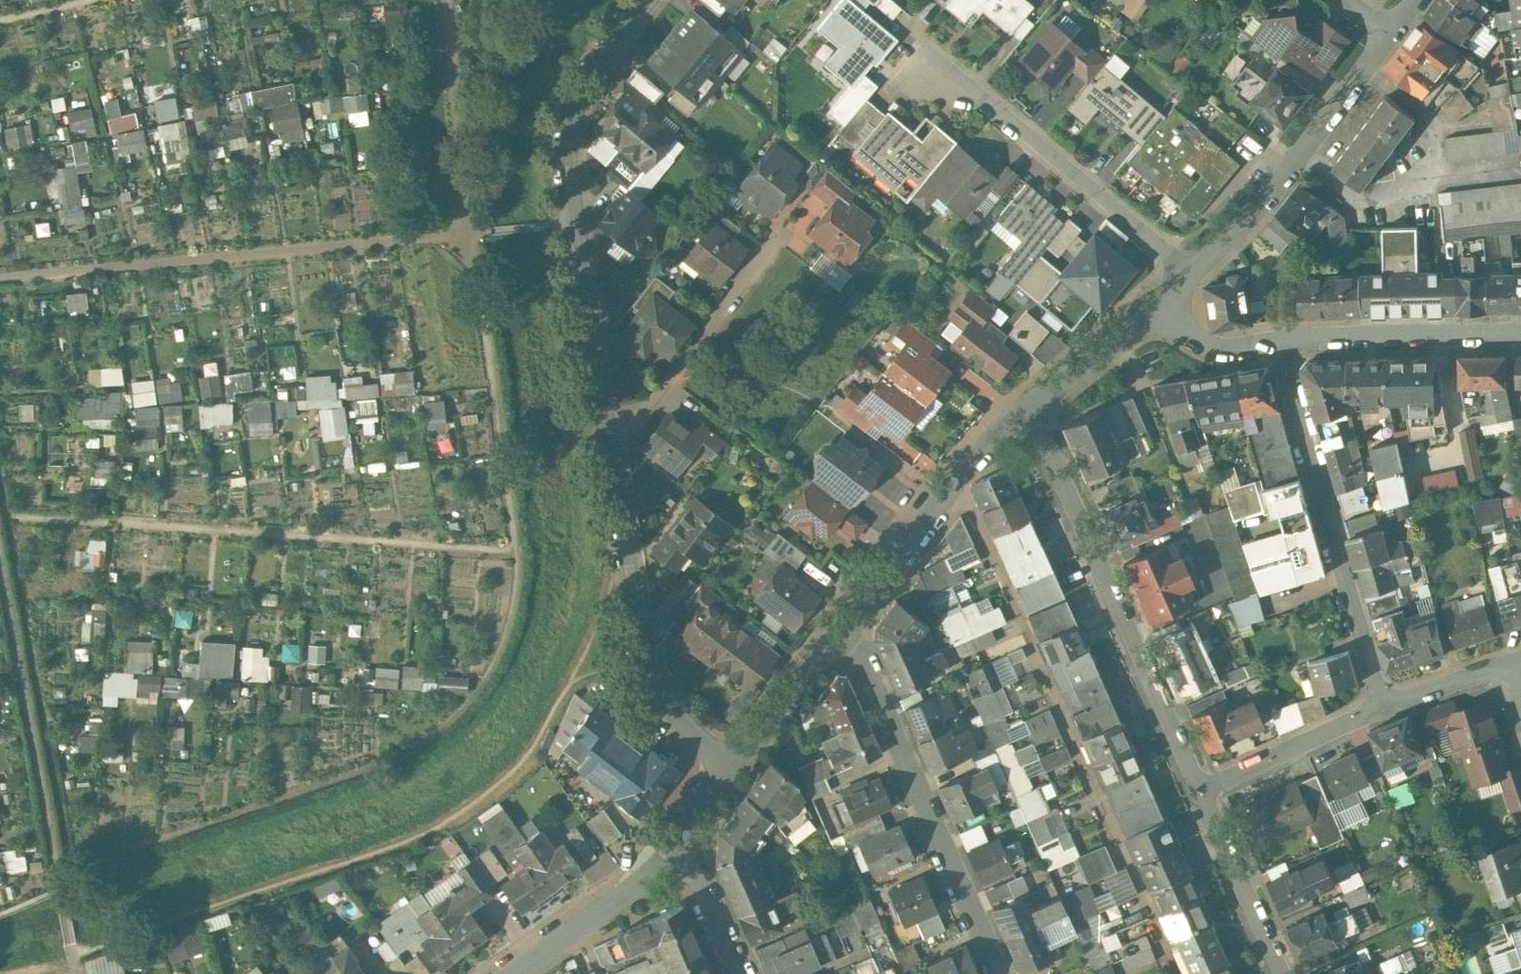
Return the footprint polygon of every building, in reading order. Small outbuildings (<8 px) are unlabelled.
[(699,0),(695,0),(689,7),(686,4),(686,5),(692,11),(692,10),(711,26),(718,16),(699,0)] [(718,0),(699,0),(718,16),(726,7),(718,0)] [(726,7),(728,9),(736,0),(718,0),(726,7)] [(818,29),(847,53),(833,70),(852,86),(862,73),(879,54),(881,56),(895,40),(863,13),(872,3),(869,0),(842,0),(818,29)] [(945,5),(964,21),(976,6),(1010,34),(1025,16),(1034,6),(1027,0),(948,0),(945,5)] [(1454,0),(1437,0),(1425,15),(1467,46),(1484,24),(1469,12),(1454,0)] [(1469,12),(1478,0),(1454,0),(1469,12)] [(1469,12),(1484,24),(1500,38),(1501,36),(1500,28),(1497,12),(1495,0),(1478,0),(1469,12)] [(370,26),(399,26),(399,7),(371,6),(370,26)] [(1515,8),(1497,12),(1500,28),(1512,26),(1518,24),(1515,8)] [(711,26),(692,10),(692,11),(647,64),(646,65),(659,75),(679,92),(698,70),(713,82),(748,41),(729,25),(721,34),(711,26)] [(1296,14),(1260,19),(1256,16),(1246,30),(1238,24),(1238,25),(1245,31),(1263,45),(1279,57),(1285,49),(1322,75),(1349,39),(1320,18),(1307,36),(1298,30),(1296,14)] [(1025,16),(1012,33),(1020,39),(1033,23),(1025,16)] [(1458,49),(1421,22),(1404,45),(1441,72),(1458,49)] [(1512,26),(1516,46),(1520,45),(1520,24),(1518,24),(1512,26)] [(1053,25),(1027,57),(1041,69),(1037,74),(1051,86),(1066,69),(1067,70),(1069,68),(1083,51),(1082,50),(1053,25)] [(1263,45),(1245,31),(1238,40),(1256,54),(1263,45)] [(1441,72),(1404,45),(1386,69),(1423,97),(1441,72)] [(1105,62),(1086,46),(1082,50),(1083,51),(1069,68),(1087,83),(1079,93),(1102,65),(1105,62)] [(1187,61),(1180,56),(1170,68),(1178,74),(1187,61)] [(641,59),(624,79),(626,81),(642,94),(659,75),(646,65),(647,64),(641,59)] [(1164,116),(1102,65),(1079,93),(1066,108),(1084,123),(1097,108),(1140,145),(1164,116)] [(1246,67),(1232,85),(1239,90),(1236,93),(1250,103),(1252,100),(1254,101),(1267,83),(1246,67)] [(1308,92),(1278,69),(1267,83),(1254,101),(1284,124),(1308,92)] [(850,88),(848,87),(828,112),(843,126),(864,100),(876,86),(862,73),(852,86),(850,88)] [(1509,79),(1511,93),(1520,91),(1520,77),(1509,79)] [(642,94),(626,81),(613,96),(618,100),(623,94),(655,121),(663,112),(642,94)] [(236,110),(275,105),(278,132),(306,128),(300,83),(233,91),(236,110)] [(1511,93),(1514,105),(1520,104),(1520,91),(1511,93)] [(318,112),(356,109),(356,107),(368,107),(367,93),(317,97),(318,112)] [(655,121),(623,94),(618,100),(596,125),(602,130),(592,143),(593,154),(605,164),(602,168),(629,190),(628,191),(639,199),(674,157),(662,147),(672,135),(655,121)] [(158,98),(161,121),(184,118),(181,95),(158,98)] [(1386,95),(1332,167),(1361,189),(1415,117),(1386,95)] [(140,110),(127,113),(123,96),(108,100),(116,131),(144,124),(140,110)] [(843,126),(838,131),(851,141),(868,122),(875,128),(884,117),(864,100),(843,126)] [(74,121),(98,114),(96,105),(72,112),(74,121)] [(1240,164),(1172,107),(1164,116),(1140,145),(1126,162),(1162,192),(1187,162),(1201,175),(1176,205),(1193,219),(1240,164)] [(921,143),(887,114),(875,128),(855,153),(879,174),(883,168),(900,182),(907,173),(921,184),(955,144),(934,127),(921,143)] [(252,145),(248,117),(207,121),(209,145),(230,143),(230,147),(252,145)] [(188,119),(161,124),(168,159),(195,153),(188,119)] [(21,124),(5,127),(8,146),(24,144),(21,124)] [(1446,136),(1450,160),(1520,150),(1520,145),(1520,144),(1518,127),(1446,136)] [(121,132),(124,155),(152,151),(150,129),(121,132)] [(75,141),(80,171),(96,169),(92,138),(75,141)] [(921,184),(911,196),(924,207),(928,203),(942,185),(971,210),(992,186),(1001,195),(1017,175),(1007,166),(993,181),(965,158),(968,155),(955,144),(921,184)] [(772,145),(737,190),(745,196),(744,198),(744,202),(751,208),(756,207),(757,205),(764,211),(772,210),(783,196),(785,197),(793,188),(784,181),(797,165),(772,145)] [(815,159),(798,180),(811,190),(812,190),(827,169),(815,159)] [(68,221),(86,221),(83,165),(65,165),(68,221)] [(854,191),(827,169),(812,190),(831,205),(838,195),(845,201),(854,191)] [(1438,193),(1439,207),(1440,206),(1442,215),(1520,206),(1520,199),(1519,182),(1438,193)] [(1026,183),(999,215),(1028,239),(1018,251),(1016,249),(999,269),(1015,283),(1046,247),(1065,224),(1041,204),(1046,199),(1026,183)] [(1300,183),(1274,214),(1300,235),(1317,214),(1325,204),(1324,203),(1300,183)] [(971,210),(942,185),(928,203),(942,214),(947,213),(953,207),(975,225),(980,219),(971,210)] [(628,191),(617,205),(612,202),(596,222),(614,235),(613,236),(635,254),(654,251),(650,222),(657,213),(639,199),(628,191)] [(831,205),(828,209),(828,214),(824,220),(818,221),(810,232),(827,245),(828,251),(835,257),(841,256),(842,256),(849,247),(856,252),(868,236),(862,231),(870,220),(845,201),(838,195),(831,205)] [(1344,217),(1325,201),(1324,203),(1325,204),(1317,214),(1330,225),(1335,252),(1336,252),(1351,248),(1344,217)] [(740,228),(709,204),(699,218),(708,225),(709,224),(730,241),(740,228)] [(1442,215),(1442,217),(1441,217),(1445,241),(1520,231),(1520,206),(1442,215)] [(1057,256),(1081,228),(1070,219),(1046,247),(1057,256)] [(1120,246),(1128,237),(1106,219),(1099,228),(1120,246)] [(708,225),(687,253),(696,261),(697,265),(719,282),(744,251),(730,241),(709,224),(708,225)] [(1361,313),(1445,311),(1444,277),(1443,277),(1443,272),(1419,273),(1418,226),(1383,227),(1384,274),(1360,275),(1361,313)] [(1100,308),(1133,268),(1093,235),(1062,273),(1040,254),(1016,284),(1071,330),(1093,303),(1100,308)] [(1351,248),(1336,252),(1337,259),(1352,256),(1351,248)] [(1464,276),(1462,260),(1455,261),(1456,276),(1464,276)] [(1513,261),(1514,274),(1520,273),(1520,261),(1513,261)] [(1228,281),(1205,285),(1213,329),(1253,323),(1246,279),(1244,279),(1241,273),(1229,275),(1228,281)] [(1514,274),(1485,275),(1486,310),(1515,309),(1514,274)] [(646,286),(631,305),(640,312),(652,297),(663,305),(674,290),(654,275),(646,286)] [(1360,275),(1300,278),(1299,316),(1361,313),(1360,275)] [(1464,276),(1456,276),(1457,311),(1486,310),(1485,275),(1464,276)] [(1456,276),(1444,277),(1445,311),(1457,311),(1456,276)] [(636,279),(622,298),(631,305),(646,286),(636,279)] [(994,308),(972,289),(955,311),(969,322),(978,328),(994,308)] [(94,311),(93,290),(71,291),(73,313),(94,311)] [(663,305),(652,297),(640,312),(622,336),(643,352),(652,341),(666,352),(688,324),(663,305)] [(1030,352),(1049,330),(1027,312),(1008,334),(1030,352)] [(931,340),(904,319),(889,338),(901,347),(906,342),(921,353),(931,340)] [(978,328),(969,322),(953,342),(997,376),(1013,355),(978,328)] [(921,353),(906,342),(901,347),(882,373),(917,400),(930,382),(935,386),(946,372),(921,353)] [(1504,356),(1460,357),(1460,386),(1466,416),(1481,413),(1483,423),(1512,417),(1504,382),(1504,356)] [(1386,358),(1347,359),(1346,400),(1361,400),(1361,408),(1379,407),(1379,399),(1386,399),(1386,395),(1386,358)] [(1429,358),(1386,358),(1386,395),(1428,394),(1429,358)] [(1347,359),(1303,361),(1300,363),(1316,419),(1349,410),(1346,400),(1347,359)] [(125,365),(91,366),(91,384),(126,383),(125,365)] [(1267,367),(1235,372),(1242,413),(1278,407),(1267,367)] [(204,396),(231,391),(232,392),(257,387),(253,368),(201,377),(204,396)] [(388,370),(389,393),(419,392),(418,369),(388,370)] [(1235,372),(1185,380),(1196,411),(1200,421),(1212,418),(1213,419),(1231,416),(1231,415),(1242,413),(1235,372)] [(339,407),(338,373),(309,374),(310,398),(279,398),(280,409),(339,407)] [(917,400),(882,373),(863,398),(858,404),(873,416),(898,435),(909,420),(904,417),(917,400)] [(174,375),(158,377),(161,401),(187,398),(185,380),(174,381),(174,375)] [(366,375),(348,376),(349,396),(381,394),(381,382),(367,383),(366,375)] [(159,403),(158,378),(135,379),(136,404),(159,403)] [(1185,380),(1152,385),(1164,420),(1165,419),(1190,413),(1196,411),(1185,380)] [(281,397),(309,395),(308,385),(280,387),(281,397)] [(850,388),(835,407),(863,429),(873,416),(858,404),(863,398),(850,388)] [(82,417),(121,415),(120,393),(81,394),(82,417)] [(1131,395),(1062,426),(1085,477),(1140,452),(1132,434),(1146,427),(1131,395)] [(361,419),(380,418),(379,399),(359,400),(361,419)] [(434,417),(450,416),(449,399),(433,400),(434,417)] [(203,425),(235,423),(234,401),(202,402),(203,425)] [(253,402),(252,433),(275,434),(276,402),(253,402)] [(186,404),(167,404),(167,420),(186,420),(186,404)] [(161,405),(142,405),(142,432),(161,432),(161,405)] [(323,407),(325,435),(351,433),(350,406),(323,407)] [(1278,407),(1242,413),(1244,421),(1247,432),(1258,429),(1259,432),(1253,434),(1267,484),(1298,475),(1278,407)] [(1349,410),(1316,419),(1324,449),(1344,443),(1350,463),(1353,463),(1357,473),(1363,471),(1349,410)] [(1190,413),(1165,419),(1177,452),(1178,452),(1195,446),(1201,445),(1200,443),(1190,413)] [(687,428),(668,414),(643,446),(660,460),(663,456),(678,468),(681,464),(688,463),(694,455),(693,448),(696,445),(700,439),(687,428)] [(1512,417),(1517,443),(1520,442),(1520,417),(1512,417)] [(724,441),(695,418),(687,428),(700,439),(696,445),(712,457),(724,441)] [(1471,428),(1460,430),(1464,454),(1475,452),(1471,428)] [(855,449),(841,438),(831,451),(815,454),(818,470),(819,471),(812,480),(845,506),(853,497),(854,498),(860,490),(862,492),(871,481),(869,479),(878,467),(865,456),(864,448),(855,449)] [(1396,440),(1371,446),(1386,507),(1409,499),(1405,482),(1396,440)] [(1215,464),(1207,441),(1200,443),(1201,445),(1195,446),(1199,460),(1198,460),(1201,468),(1215,464)] [(1344,443),(1324,449),(1333,480),(1353,474),(1350,463),(1344,443)] [(1195,446),(1178,452),(1182,464),(1198,460),(1199,460),(1195,446)] [(1353,474),(1333,480),(1337,493),(1362,485),(1366,484),(1363,471),(1357,473),(1353,463),(1350,463),(1353,474)] [(1419,476),(1424,495),(1460,487),(1456,467),(1419,476)] [(1005,469),(970,484),(970,486),(981,510),(1017,494),(1005,469)] [(1220,480),(1217,470),(1210,473),(1214,483),(1220,480)] [(1132,473),(1107,484),(1113,498),(1138,486),(1132,473)] [(1299,478),(1264,488),(1272,515),(1306,505),(1299,478)] [(812,480),(789,509),(801,519),(802,526),(808,530),(815,529),(823,535),(835,520),(845,506),(812,480)] [(1256,480),(1224,489),(1229,505),(1234,520),(1265,511),(1256,480)] [(1415,480),(1405,482),(1409,499),(1419,497),(1415,480)] [(1362,485),(1337,493),(1344,514),(1369,507),(1362,485)] [(1017,494),(981,510),(992,535),(1004,530),(1029,519),(1018,494),(1017,494)] [(1187,517),(1205,510),(1198,494),(1181,501),(1187,517)] [(694,498),(653,551),(675,568),(688,552),(696,558),(705,546),(710,550),(729,525),(723,520),(726,517),(725,511),(718,506),(713,507),(710,511),(694,498)] [(1134,500),(1102,514),(1114,543),(1146,528),(1142,519),(1150,515),(1143,499),(1135,502),(1134,500)] [(1234,520),(1229,505),(1207,513),(1237,600),(1259,592),(1243,544),(1234,520)] [(865,521),(845,506),(835,520),(854,535),(865,521)] [(973,544),(959,516),(944,535),(953,554),(973,544)] [(1029,519),(1004,530),(1010,543),(998,548),(1003,560),(1039,544),(1029,519)] [(1515,520),(1505,521),(1508,535),(1517,533),(1515,520)] [(1367,521),(1346,527),(1349,538),(1370,532),(1367,521)] [(1312,524),(1243,544),(1259,592),(1326,573),(1312,524)] [(1494,524),(1486,526),(1489,541),(1497,540),(1494,524)] [(1370,532),(1349,538),(1357,566),(1387,558),(1384,545),(1379,529),(1370,532)] [(1010,543),(1004,530),(992,535),(998,548),(1010,543)] [(806,554),(777,532),(762,551),(780,565),(791,573),(806,554)] [(1416,536),(1402,540),(1406,553),(1420,549),(1416,536)] [(80,550),(80,563),(108,564),(109,538),(92,537),(92,550),(80,550)] [(1402,540),(1384,545),(1387,558),(1406,553),(1402,540)] [(953,554),(944,558),(949,568),(951,572),(980,559),(973,544),(953,554)] [(1039,544),(1003,560),(1014,585),(1050,569),(1039,544)] [(1166,545),(1124,564),(1149,620),(1191,602),(1184,586),(1192,583),(1180,557),(1173,560),(1166,545)] [(1420,549),(1406,553),(1409,565),(1423,561),(1420,549)] [(1406,553),(1387,558),(1391,570),(1409,565),(1406,553)] [(1387,558),(1357,566),(1366,596),(1396,587),(1391,570),(1387,558)] [(1493,567),(1491,570),(1498,600),(1520,593),(1520,575),(1517,560),(1493,567)] [(837,568),(831,563),(828,566),(835,571),(837,568)] [(816,597),(792,578),(791,573),(780,565),(783,568),(775,578),(772,575),(756,596),(772,609),(773,612),(781,618),(784,618),(794,626),(816,597)] [(949,568),(921,580),(927,593),(947,583),(944,575),(951,572),(949,568)] [(1050,569),(1014,585),(1025,612),(1062,596),(1050,569)] [(683,574),(659,604),(674,616),(684,603),(697,585),(683,574)] [(920,577),(900,603),(917,616),(919,615),(933,608),(928,595),(927,593),(921,580),(920,577)] [(718,595),(701,581),(697,585),(684,603),(696,612),(704,601),(710,606),(718,595)] [(948,585),(928,595),(933,608),(938,619),(946,616),(959,610),(948,585)] [(1397,591),(1367,600),(1371,615),(1401,605),(1397,591)] [(1498,600),(1506,630),(1520,626),(1520,593),(1498,600)] [(1458,598),(1442,603),(1445,617),(1461,611),(1458,598)] [(900,603),(895,599),(874,626),(873,639),(900,699),(918,691),(914,681),(945,667),(946,667),(938,650),(923,657),(915,639),(926,624),(917,616),(900,603)] [(1064,599),(1038,610),(1049,634),(1075,623),(1064,599)] [(85,638),(108,639),(109,602),(94,601),(93,617),(86,617),(85,638)] [(704,601),(696,612),(698,614),(693,621),(688,622),(678,635),(712,662),(739,628),(710,606),(704,601)] [(1461,611),(1445,617),(1456,648),(1494,634),(1484,603),(1461,611)] [(1408,626),(1403,609),(1388,614),(1392,623),(1396,637),(1409,632),(1408,626)] [(971,637),(959,610),(946,616),(958,643),(971,637)] [(1049,634),(1038,610),(1027,615),(1038,639),(1049,634)] [(1388,614),(1379,617),(1382,626),(1392,623),(1388,614)] [(1436,617),(1408,626),(1409,632),(1417,661),(1444,652),(1436,617)] [(1075,623),(1049,634),(1061,659),(1086,648),(1075,623)] [(776,655),(740,627),(739,628),(712,662),(749,690),(776,655)] [(1191,628),(1158,642),(1170,669),(1202,654),(1191,628)] [(1396,637),(1380,642),(1388,671),(1417,661),(1409,632),(1396,637)] [(1061,659),(1049,634),(1038,639),(1037,640),(1049,664),(1061,659)] [(958,643),(950,646),(955,659),(976,649),(971,637),(958,643)] [(156,671),(156,639),(133,639),(133,670),(156,671)] [(238,674),(239,640),(204,639),(204,661),(184,660),(185,641),(173,640),(172,673),(238,674)] [(309,661),(328,661),(328,644),(309,643),(309,661)] [(950,646),(949,644),(937,650),(938,650),(946,667),(945,667),(951,679),(962,674),(955,659),(950,646)] [(245,645),(244,679),(269,679),(270,645),(245,645)] [(1009,651),(1014,663),(1030,657),(1025,645),(1009,651)] [(1061,659),(1049,664),(1060,689),(1072,683),(1097,672),(1086,648),(1061,659)] [(1348,650),(1309,662),(1318,694),(1319,694),(1358,683),(1352,664),(1350,665),(1346,652),(1348,651),(1348,650)] [(993,657),(1000,684),(1016,680),(1009,653),(993,657)] [(1202,654),(1170,669),(1182,695),(1214,681),(1202,654)] [(970,693),(999,686),(993,660),(964,667),(970,693)] [(406,664),(406,687),(427,688),(428,665),(406,664)] [(381,665),(378,685),(402,688),(404,668),(381,665)] [(107,696),(140,697),(141,672),(108,671),(107,696)] [(1097,672),(1072,683),(1083,708),(1108,697),(1097,672)] [(181,695),(184,677),(166,674),(163,692),(181,695)] [(846,676),(837,674),(821,695),(831,716),(838,733),(865,720),(846,676)] [(200,676),(184,677),(185,695),(200,695),(200,676)] [(142,701),(162,700),(161,679),(141,680),(142,701)] [(312,710),(313,684),(287,683),(286,696),(294,696),(293,709),(312,710)] [(1083,708),(1072,683),(1060,689),(1071,713),(1083,708)] [(954,713),(944,690),(932,696),(942,719),(954,713)] [(932,696),(923,700),(918,691),(900,699),(918,741),(946,729),(942,719),(932,696)] [(1318,694),(1297,701),(1297,702),(1304,722),(1304,723),(1327,715),(1319,694),(1318,694)] [(821,695),(810,709),(816,723),(831,716),(821,695)] [(1083,708),(1071,713),(1082,738),(1119,721),(1108,697),(1083,708)] [(1207,697),(1188,705),(1193,716),(1212,707),(1207,697)] [(583,699),(568,719),(578,726),(593,707),(583,699)] [(1452,700),(1421,710),(1428,733),(1450,725),(1460,722),(1456,711),(1452,700)] [(1193,716),(1191,716),(1207,751),(1239,737),(1238,735),(1246,732),(1235,708),(1227,712),(1222,702),(1212,707),(1193,716)] [(1297,702),(1270,712),(1278,731),(1304,722),(1297,702)] [(998,704),(984,710),(989,721),(1003,715),(998,704)] [(1479,704),(1456,711),(1460,722),(1450,725),(1459,752),(1465,750),(1498,739),(1499,739),(1489,709),(1479,704)] [(578,726),(572,734),(572,735),(562,748),(618,791),(629,778),(612,765),(633,737),(610,720),(611,719),(594,705),(593,707),(578,726)] [(989,721),(984,724),(989,736),(994,748),(1005,743),(1002,737),(1009,734),(1007,728),(1008,728),(1003,715),(989,721)] [(1423,753),(1408,715),(1370,730),(1384,767),(1385,766),(1401,760),(1423,753)] [(865,720),(838,733),(845,748),(851,761),(853,765),(880,752),(865,720)] [(1119,721),(1082,738),(1093,763),(1105,757),(1130,746),(1119,721)] [(964,729),(950,736),(947,729),(946,729),(918,741),(932,772),(968,755),(974,752),(974,751),(964,729)] [(84,732),(83,749),(101,750),(102,733),(84,732)] [(1005,743),(994,748),(995,751),(1001,763),(1005,772),(1019,766),(1038,757),(1027,733),(1005,743)] [(986,745),(974,751),(974,752),(968,755),(971,762),(995,751),(994,748),(989,736),(984,739),(986,745)] [(650,750),(633,737),(612,765),(629,778),(618,791),(614,796),(641,817),(678,770),(651,749),(650,750)] [(1498,739),(1465,750),(1475,783),(1501,774),(1509,772),(1508,770),(1498,739)] [(1130,746),(1105,757),(1116,781),(1141,770),(1130,746)] [(845,748),(828,756),(834,768),(851,761),(845,748)] [(995,751),(971,762),(976,774),(986,769),(1001,763),(995,751)] [(1357,752),(1325,767),(1338,795),(1370,780),(1357,752)] [(821,757),(797,768),(806,787),(825,778),(830,775),(821,757)] [(1105,757),(1094,762),(1104,786),(1116,781),(1105,757)] [(1401,760),(1385,766),(1390,779),(1406,772),(1401,760)] [(768,763),(744,794),(770,815),(795,785),(768,763)] [(1005,772),(1001,763),(986,769),(995,788),(999,797),(1013,791),(1005,772)] [(1030,791),(1019,766),(1005,772),(1013,791),(1016,798),(1030,791)] [(1508,770),(1509,772),(1501,774),(1512,808),(1520,805),(1520,766),(1508,770)] [(968,775),(939,788),(953,821),(983,808),(978,795),(995,788),(986,769),(976,774),(969,777),(968,775)] [(1141,770),(1116,781),(1127,806),(1152,794),(1141,770)] [(1332,807),(1317,774),(1298,783),(1313,816),(1332,807)] [(825,778),(806,787),(811,799),(830,790),(825,778)] [(878,779),(855,789),(853,785),(840,791),(844,800),(832,805),(845,836),(881,819),(877,810),(889,805),(878,779)] [(1045,798),(1057,793),(1052,780),(1039,785),(1045,798)] [(1127,806),(1116,781),(1104,786),(1116,811),(1127,806)] [(1297,781),(1247,804),(1265,841),(1314,818),(1313,816),(1298,783),(1297,781)] [(1393,782),(1382,786),(1386,797),(1397,792),(1393,782)] [(806,820),(798,802),(802,799),(795,785),(770,815),(787,835),(806,820)] [(1030,791),(1016,798),(1026,821),(1034,817),(1030,809),(1045,802),(1039,787),(1030,791)] [(744,794),(717,830),(715,864),(737,914),(769,900),(761,883),(767,880),(759,864),(754,866),(746,849),(770,815),(744,794)] [(1152,794),(1127,806),(1138,830),(1164,819),(1152,794)] [(604,844),(620,833),(602,806),(586,817),(604,844)] [(1127,806),(1116,811),(1127,835),(1138,830),(1127,806)] [(1047,841),(1036,816),(1034,817),(1026,821),(1036,845),(1047,841)] [(526,840),(510,818),(489,833),(514,867),(520,862),(525,869),(540,859),(526,840)] [(845,836),(841,837),(847,849),(854,846),(853,845),(861,841),(885,830),(881,819),(845,836)] [(1138,830),(1127,835),(1138,860),(1175,844),(1164,819),(1138,830)] [(885,830),(861,841),(872,867),(886,861),(888,866),(912,855),(898,824),(885,830)] [(979,824),(959,833),(967,852),(987,843),(979,824)] [(552,850),(539,831),(526,840),(540,859),(552,850)] [(987,843),(967,852),(981,883),(1012,869),(1009,862),(1002,847),(998,839),(987,843)] [(1047,841),(1036,845),(1047,869),(1057,864),(1047,841)] [(1483,854),(1483,855),(1487,854),(1496,879),(1492,880),(1497,896),(1518,889),(1520,899),(1520,845),(1520,841),(1483,854)] [(552,850),(540,859),(557,884),(580,868),(562,843),(552,850)] [(1017,858),(1010,843),(1002,847),(1009,862),(1017,858)] [(10,871),(30,867),(26,847),(6,851),(10,871)] [(1176,847),(1151,858),(1162,884),(1187,873),(1176,847)] [(508,875),(489,849),(471,862),(489,888),(508,875)] [(1086,853),(1077,857),(1088,883),(1097,879),(1086,853)] [(1162,884),(1151,858),(1139,863),(1151,889),(1162,884)] [(525,869),(502,885),(519,911),(557,884),(540,859),(525,869)] [(823,861),(809,867),(814,880),(829,873),(823,861)] [(466,882),(431,906),(445,926),(468,910),(469,911),(493,894),(489,888),(471,862),(458,871),(466,882)] [(1285,863),(1267,871),(1271,880),(1289,873),(1285,863)] [(1329,863),(1301,875),(1310,894),(1338,882),(1329,863)] [(1271,880),(1265,883),(1278,911),(1311,897),(1301,875),(1298,868),(1289,873),(1271,880)] [(1360,872),(1340,881),(1345,893),(1365,883),(1360,872)] [(1187,873),(1162,884),(1173,908),(1198,897),(1187,873)] [(922,878),(889,893),(903,925),(915,920),(919,929),(939,921),(934,911),(936,910),(922,878)] [(1365,883),(1345,893),(1349,903),(1355,901),(1356,903),(1371,896),(1365,883)] [(1162,884),(1151,889),(1161,913),(1173,908),(1162,884)] [(795,889),(770,899),(776,913),(801,902),(795,889)] [(1073,892),(1059,898),(1059,899),(1065,912),(1070,923),(1085,917),(1073,892)] [(1025,896),(993,910),(1006,940),(1037,926),(1043,923),(1037,909),(1031,912),(1025,896)] [(424,897),(379,928),(396,952),(419,937),(423,942),(445,926),(431,906),(424,897)] [(1198,897),(1173,908),(1184,932),(1209,922),(1198,897)] [(769,900),(737,914),(749,941),(782,927),(776,913),(770,899),(769,900)] [(1059,899),(1037,909),(1043,923),(1065,912),(1059,899)] [(681,906),(647,921),(616,935),(616,936),(605,942),(612,959),(655,941),(690,925),(681,906)] [(851,908),(832,917),(841,938),(861,930),(851,908)] [(1184,932),(1173,908),(1161,913),(1172,937),(1173,937),(1184,932)] [(468,910),(445,926),(463,951),(486,935),(469,911),(468,910)] [(1043,923),(1037,926),(1045,944),(1067,935),(1074,931),(1070,923),(1065,912),(1043,923)] [(1085,917),(1070,923),(1074,931),(1081,947),(1093,942),(1086,924),(1098,918),(1095,912),(1085,917)] [(1353,912),(1329,923),(1337,941),(1362,930),(1353,912)] [(1324,913),(1286,930),(1300,962),(1339,945),(1337,941),(1329,923),(1324,913)] [(176,956),(203,950),(197,921),(170,927),(176,956)] [(1184,932),(1173,937),(1189,973),(1225,959),(1226,958),(1209,922),(1184,932)] [(690,925),(655,941),(662,958),(667,970),(703,955),(690,925)] [(463,951),(445,926),(423,942),(440,967),(463,951)] [(1037,926),(1006,940),(1020,971),(1032,965),(1035,970),(1053,962),(1045,944),(1037,926)] [(760,963),(765,973),(804,973),(803,973),(815,967),(816,968),(836,959),(824,934),(786,951),(760,963)] [(1150,934),(1117,945),(1125,971),(1158,960),(1150,934)] [(316,935),(303,944),(325,973),(344,973),(341,970),(331,956),(316,935)] [(781,939),(755,951),(760,963),(786,951),(781,939)] [(1093,942),(1081,947),(1088,964),(1091,972),(1111,963),(1105,950),(1106,949),(1101,939),(1093,942)] [(605,942),(593,947),(600,964),(612,959),(605,942)] [(347,944),(331,956),(341,970),(355,960),(357,959),(347,944)] [(1503,944),(1491,948),(1497,970),(1510,966),(1503,944)] [(893,952),(903,973),(910,973),(917,971),(913,963),(917,962),(910,945),(893,952)] [(926,966),(929,973),(926,973),(977,973),(966,948),(948,955),(949,956),(926,966)] [(417,954),(404,963),(411,973),(430,973),(431,973),(417,954)] [(1404,969),(1399,954),(1382,960),(1387,973),(1388,973),(1404,969)] [(398,955),(387,964),(394,973),(411,973),(404,963),(398,955)] [(667,970),(669,973),(711,973),(703,955),(667,970)] [(623,968),(626,973),(658,973),(667,970),(662,958),(648,964),(645,959),(623,968)] [(1200,969),(1203,973),(1232,973),(1225,959),(1200,969)] [(355,960),(341,970),(344,973),(364,973),(355,960)] [(1324,973),(1352,973),(1347,964),(1324,973)]
